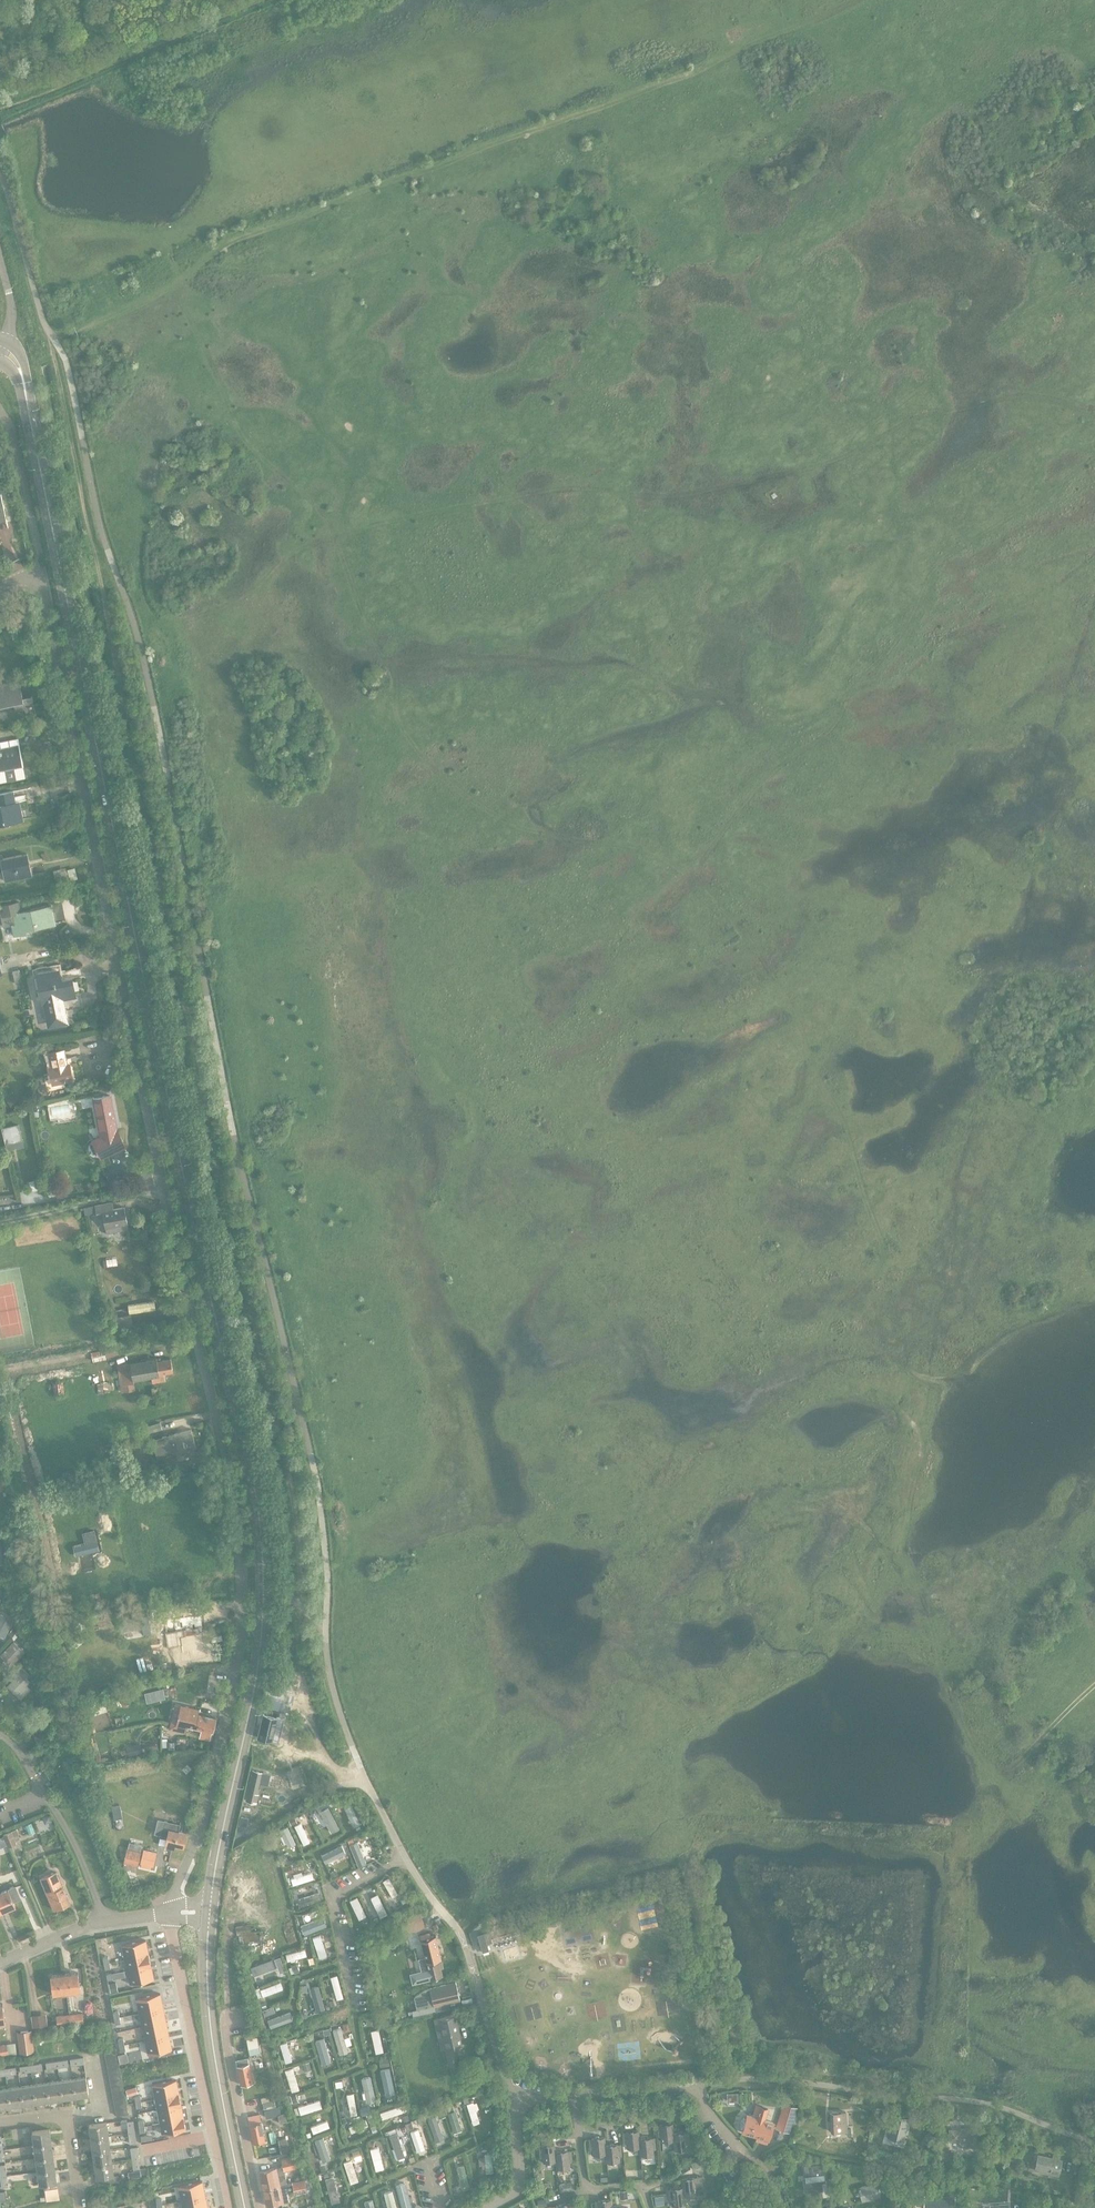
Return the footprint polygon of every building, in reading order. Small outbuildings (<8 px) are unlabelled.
[(13,704),(14,710),(33,706),(31,695),(22,697),(19,686),(10,688),(9,681),(4,683),(2,675),(0,675),(0,706),(13,704)] [(0,741),(0,784),(26,779),(25,776),(24,768),(18,738),(0,741)] [(23,820),(19,801),(15,802),(13,791),(0,793),(0,824),(23,820)] [(2,867),(5,881),(31,875),(27,854),(2,859),(2,855),(0,855),(0,868),(2,867)] [(77,879),(77,878),(75,867),(67,869),(69,877),(68,877),(66,867),(53,870),(56,884),(77,879)] [(2,926),(11,925),(13,935),(25,933),(24,929),(54,923),(50,905),(20,911),(18,901),(0,905),(0,914),(2,926)] [(63,1010),(60,997),(75,994),(71,978),(61,980),(58,964),(46,967),(46,966),(36,968),(36,969),(32,969),(34,975),(37,975),(42,1001),(47,1000),(50,1013),(47,1013),(50,1024),(66,1021),(63,1010)] [(19,969),(12,971),(15,983),(22,981),(19,969)] [(49,1068),(52,1083),(71,1079),(68,1064),(66,1064),(63,1049),(49,1052),(52,1067),(49,1068)] [(4,1097),(12,1106),(18,1102),(11,1092),(4,1097)] [(101,1136),(95,1139),(103,1155),(124,1145),(116,1128),(115,1129),(108,1095),(92,1098),(98,1126),(99,1126),(101,1136)] [(1,1129),(5,1144),(21,1140),(17,1125),(1,1129)] [(101,1212),(105,1233),(127,1229),(124,1207),(113,1209),(112,1202),(94,1205),(83,1207),(84,1215),(96,1213),(101,1212)] [(126,1314),(117,1316),(119,1328),(133,1325),(130,1313),(126,1314)] [(116,1347),(90,1352),(92,1362),(118,1356),(116,1347)] [(116,1365),(120,1392),(133,1390),(131,1380),(150,1377),(151,1382),(164,1380),(163,1374),(172,1372),(170,1358),(155,1361),(155,1358),(116,1365)] [(62,1381),(53,1383),(54,1394),(63,1392),(62,1381)] [(160,1422),(147,1425),(149,1432),(162,1428),(160,1422)] [(172,1434),(152,1440),(157,1458),(177,1453),(195,1448),(190,1429),(172,1434)] [(82,1532),(85,1543),(73,1545),(75,1555),(99,1550),(94,1529),(82,1532)] [(147,1611),(123,1615),(123,1617),(125,1630),(142,1627),(143,1634),(151,1633),(147,1612),(147,1611)] [(177,1616),(169,1617),(171,1627),(178,1626),(178,1627),(186,1626),(187,1631),(185,1632),(187,1641),(194,1640),(195,1648),(192,1648),(194,1657),(202,1655),(201,1648),(205,1647),(202,1629),(199,1630),(198,1624),(199,1624),(197,1614),(177,1617),(177,1616)] [(3,1637),(12,1621),(0,1615),(0,1635),(3,1637)] [(12,1628),(7,1633),(11,1636),(16,1632),(16,1631),(12,1628)] [(79,1631),(65,1642),(71,1649),(85,1638),(79,1631)] [(0,1654),(11,1664),(23,1651),(13,1642),(0,1654)] [(7,1686),(20,1699),(30,1690),(26,1686),(29,1683),(24,1678),(28,1674),(19,1666),(12,1673),(16,1677),(7,1686)] [(163,1688),(156,1690),(158,1699),(165,1697),(163,1688)] [(103,1698),(89,1704),(93,1715),(107,1710),(103,1698)] [(267,1699),(265,1706),(273,1708),(274,1700),(267,1699)] [(179,1704),(175,1723),(186,1726),(193,1727),(193,1728),(200,1729),(198,1737),(208,1739),(210,1731),(211,1732),(214,1718),(197,1714),(198,1709),(180,1704),(179,1704)] [(263,1714),(257,1737),(272,1741),(278,1717),(263,1714)] [(43,1734),(36,1736),(37,1742),(44,1741),(43,1734)] [(252,1769),(245,1801),(256,1803),(261,1784),(268,1786),(271,1774),(252,1769)] [(353,1804),(345,1807),(352,1823),(350,1824),(353,1829),(355,1828),(356,1830),(363,1827),(353,1804)] [(327,1806),(319,1810),(330,1831),(338,1827),(327,1806)] [(49,1814),(42,1817),(44,1822),(46,1823),(52,1821),(49,1814)] [(241,1816),(239,1824),(247,1825),(248,1817),(241,1816)] [(164,1820),(160,1834),(167,1836),(164,1846),(173,1848),(174,1844),(182,1846),(185,1833),(178,1831),(180,1824),(164,1820)] [(300,1822),(294,1825),(303,1844),(309,1841),(300,1822)] [(31,1823),(25,1825),(29,1834),(35,1832),(31,1823)] [(287,1825),(281,1828),(289,1844),(296,1841),(287,1825)] [(3,1834),(8,1846),(16,1843),(15,1840),(20,1838),(16,1828),(11,1830),(12,1831),(3,1834)] [(350,1845),(358,1865),(364,1862),(356,1842),(350,1845)] [(345,1852),(341,1845),(320,1855),(324,1863),(345,1852)] [(127,1848),(123,1863),(137,1866),(140,1852),(127,1848)] [(143,1850),(140,1863),(153,1866),(156,1853),(143,1850)] [(311,1871),(290,1878),(292,1885),(313,1878),(311,1871)] [(40,1877),(53,1909),(69,1903),(63,1886),(62,1887),(56,1872),(40,1877)] [(260,1883),(242,1881),(239,1909),(257,1911),(259,1893),(267,1893),(269,1877),(261,1876),(260,1883)] [(388,1877),(382,1880),(387,1890),(386,1891),(389,1897),(391,1896),(392,1897),(398,1894),(388,1877)] [(0,1893),(0,1906),(2,1911),(15,1906),(13,1902),(20,1898),(15,1886),(8,1889),(0,1893)] [(318,1892),(297,1898),(300,1906),(320,1899),(318,1892)] [(377,1893),(370,1897),(379,1918),(387,1915),(377,1893)] [(356,1896),(349,1900),(359,1919),(366,1915),(356,1896)] [(409,1921),(399,1926),(405,1936),(425,1925),(419,1913),(408,1919),(409,1921)] [(322,1917),(300,1926),(304,1934),(325,1925),(322,1917)] [(236,1926),(237,1934),(239,1934),(241,1943),(263,1940),(261,1929),(251,1931),(250,1923),(236,1926)] [(477,1935),(482,1952),(489,1950),(486,1940),(491,1939),(489,1931),(477,1935)] [(427,1969),(410,1973),(412,1983),(429,1978),(441,1975),(439,1969),(443,1968),(435,1934),(430,1936),(429,1932),(419,1934),(425,1957),(424,1957),(427,1969)] [(320,1935),(312,1937),(318,1957),(326,1955),(320,1935)] [(148,1954),(145,1940),(121,1945),(124,1959),(148,1954)] [(306,1955),(304,1948),(285,1954),(287,1961),(306,1955)] [(151,1964),(148,1954),(124,1959),(127,1969),(151,1964)] [(271,1960),(251,1970),(254,1976),(264,1971),(266,1973),(270,1971),(269,1968),(274,1966),(271,1960)] [(154,1978),(151,1964),(127,1969),(130,1984),(154,1978)] [(76,1973),(63,1974),(65,1992),(78,1991),(76,1973)] [(65,1992),(63,1974),(49,1976),(51,1994),(65,1992)] [(336,1974),(329,1976),(336,1999),(343,1997),(336,1974)] [(282,1988),(280,1981),(259,1989),(262,1996),(282,1988)] [(116,1982),(108,1983),(110,1992),(117,1991),(116,1982)] [(416,2010),(412,2011),(413,2016),(435,2011),(433,2006),(459,2000),(455,1982),(424,1989),(413,1997),(416,2010)] [(318,1985),(310,1987),(316,2011),(325,2009),(318,1985)] [(163,2007),(160,1993),(136,1998),(139,2012),(163,2007)] [(166,2021),(163,2007),(139,2012),(142,2026),(166,2021)] [(82,2012),(67,2014),(69,2024),(84,2023),(82,2012)] [(291,2020),(288,2013),(270,2020),(273,2027),(291,2020)] [(69,2024),(67,2014),(56,2015),(57,2026),(69,2024)] [(461,2045),(454,2015),(439,2018),(446,2048),(445,2048),(449,2066),(460,2063),(456,2046),(461,2045)] [(169,2034),(166,2021),(142,2026),(145,2039),(169,2034)] [(34,2051),(31,2029),(17,2031),(20,2053),(34,2051)] [(340,2029),(333,2031),(339,2051),(346,2048),(340,2029)] [(378,2029),(370,2030),(375,2053),(383,2051),(378,2029)] [(172,2049),(169,2034),(145,2039),(148,2054),(172,2049)] [(322,2038),(315,2040),(322,2064),(328,2062),(322,2038)] [(247,2041),(249,2054),(260,2053),(258,2039),(247,2041)] [(286,2042),(279,2044),(285,2062),(292,2060),(286,2042)] [(0,2044),(0,2057),(8,2056),(7,2044),(0,2044)] [(235,2060),(241,2084),(252,2081),(247,2057),(235,2060)] [(67,2059),(56,2060),(57,2067),(69,2065),(67,2059)] [(57,2067),(56,2060),(46,2062),(47,2068),(57,2067)] [(308,2062),(302,2064),(304,2071),(310,2069),(308,2062)] [(42,2063),(31,2064),(32,2071),(43,2069),(42,2063)] [(32,2071),(31,2064),(20,2066),(21,2072),(32,2071)] [(15,2066),(5,2068),(6,2074),(16,2073),(15,2066)] [(292,2067),(284,2070),(291,2091),(299,2089),(292,2067)] [(387,2071),(381,2072),(386,2096),(393,2094),(387,2071)] [(85,2076),(71,2078),(76,2095),(88,2094),(85,2076)] [(370,2076),(361,2077),(366,2102),(375,2100),(370,2076)] [(71,2078),(59,2080),(61,2098),(76,2095),(71,2078)] [(179,2093),(176,2079),(152,2084),(155,2098),(179,2093)] [(59,2080),(46,2082),(50,2099),(61,2098),(59,2080)] [(46,2082),(34,2084),(37,2101),(50,2099),(46,2082)] [(34,2084),(21,2086),(23,2103),(37,2101),(34,2084)] [(21,2086),(8,2088),(10,2105),(23,2103),(21,2086)] [(135,2086),(126,2089),(128,2095),(137,2092),(135,2086)] [(8,2088),(0,2089),(0,2107),(10,2105),(8,2088)] [(793,2090),(791,2097),(798,2099),(800,2092),(793,2090)] [(353,2092),(346,2093),(349,2115),(356,2114),(353,2092)] [(181,2105),(179,2093),(155,2098),(157,2110),(181,2105)] [(321,2107),(319,2099),(297,2106),(300,2114),(321,2107)] [(263,2102),(264,2109),(275,2107),(274,2100),(263,2102)] [(472,2101),(466,2103),(472,2124),(479,2122),(472,2101)] [(776,2128),(791,2132),(799,2107),(783,2103),(782,2105),(776,2128)] [(452,2104),(445,2107),(447,2113),(454,2111),(452,2104)] [(184,2118),(181,2105),(157,2110),(160,2122),(184,2118)] [(400,2105),(379,2112),(381,2119),(402,2112),(400,2105)] [(369,2106),(360,2108),(361,2115),(371,2113),(369,2106)] [(275,2107),(264,2109),(266,2117),(277,2115),(280,2114),(279,2107),(275,2107)] [(741,2119),(740,2124),(740,2128),(742,2129),(741,2132),(767,2139),(772,2122),(763,2120),(766,2109),(759,2107),(756,2118),(746,2115),(745,2117),(743,2117),(741,2119)] [(442,2109),(436,2111),(439,2118),(445,2116),(442,2109)] [(455,2111),(449,2113),(454,2129),(460,2127),(455,2111)] [(830,2112),(831,2131),(846,2130),(846,2135),(851,2135),(851,2128),(846,2128),(845,2112),(830,2112)] [(280,2114),(277,2115),(279,2123),(286,2122),(284,2113),(280,2114)] [(893,2113),(887,2137),(903,2141),(909,2117),(893,2113)] [(247,2117),(253,2142),(264,2139),(259,2115),(247,2117)] [(435,2115),(428,2118),(436,2141),(443,2139),(435,2115)] [(186,2129),(184,2118),(160,2122),(162,2133),(186,2129)] [(126,2121),(128,2134),(135,2133),(133,2120),(126,2121)] [(326,2120),(310,2126),(312,2133),(329,2127),(326,2120)] [(362,2120),(348,2126),(351,2133),(358,2129),(359,2131),(363,2129),(362,2128),(365,2127),(362,2120)] [(88,2124),(90,2137),(108,2136),(106,2122),(88,2124)] [(411,2122),(405,2124),(407,2130),(413,2128),(411,2122)] [(661,2141),(673,2140),(673,2133),(672,2123),(656,2124),(657,2136),(661,2136),(661,2141)] [(32,2132),(33,2144),(51,2142),(49,2128),(32,2131),(32,2132)] [(948,2141),(960,2141),(960,2147),(971,2147),(974,2147),(976,2147),(977,2133),(978,2133),(978,2128),(960,2128),(949,2128),(948,2141)] [(416,2129),(410,2131),(418,2154),(424,2152),(416,2129)] [(627,2148),(639,2147),(639,2138),(638,2130),(622,2132),(623,2143),(626,2143),(627,2148)] [(673,2133),(673,2140),(675,2150),(687,2149),(687,2143),(689,2143),(688,2132),(673,2133)] [(135,2133),(128,2134),(129,2143),(137,2143),(135,2133)] [(396,2133),(389,2135),(397,2158),(404,2156),(396,2133)] [(90,2137),(92,2150),(110,2148),(108,2136),(90,2137)] [(322,2137),(314,2140),(322,2161),(330,2158),(325,2145),(328,2144),(326,2140),(324,2141),(322,2137)] [(592,2155),(605,2154),(604,2145),(603,2137),(588,2138),(589,2150),(592,2150),(592,2155)] [(654,2137),(639,2138),(639,2147),(640,2158),(654,2157),(653,2149),(655,2149),(654,2137)] [(33,2144),(35,2157),(52,2155),(51,2142),(33,2144)] [(604,2145),(605,2154),(606,2162),(619,2161),(618,2155),(620,2155),(619,2143),(604,2145)] [(543,2162),(555,2161),(554,2152),(553,2144),(538,2145),(539,2156),(542,2156),(543,2162)] [(130,2147),(132,2159),(139,2158),(137,2146),(130,2147)] [(378,2146),(369,2148),(375,2170),(383,2168),(378,2146)] [(92,2150),(94,2163),(112,2161),(110,2148),(92,2150)] [(1001,2149),(989,2149),(989,2163),(1000,2163),(1001,2149)] [(554,2152),(555,2161),(557,2171),(569,2169),(568,2161),(571,2161),(569,2150),(554,2152)] [(786,2150),(779,2154),(782,2160),(789,2156),(786,2150)] [(719,2151),(713,2155),(716,2162),(723,2158),(719,2151)] [(1049,2173),(1048,2176),(1054,2177),(1055,2174),(1058,2175),(1061,2159),(1058,2159),(1059,2156),(1053,2155),(1052,2158),(1037,2154),(1034,2169),(1039,2171),(1049,2173)] [(35,2157),(37,2171),(54,2169),(52,2155),(35,2157)] [(259,2170),(262,2188),(286,2182),(284,2170),(296,2168),(293,2156),(281,2159),(282,2166),(276,2167),(259,2170)] [(139,2158),(132,2159),(134,2171),(140,2170),(139,2158)] [(350,2159),(343,2161),(350,2183),(357,2180),(350,2159)] [(691,2163),(693,2168),(702,2165),(700,2159),(691,2163)] [(810,2164),(804,2165),(805,2181),(804,2181),(805,2191),(821,2189),(820,2182),(824,2181),(823,2176),(822,2160),(809,2161),(810,2164)] [(112,2161),(94,2163),(96,2177),(113,2174),(112,2161)] [(464,2165),(456,2166),(461,2186),(468,2185),(466,2176),(468,2176),(467,2174),(466,2174),(464,2165)] [(54,2169),(37,2171),(39,2184),(56,2181),(54,2169)] [(681,2179),(681,2187),(683,2196),(695,2195),(704,2193),(702,2176),(696,2177),(681,2179)] [(286,2182),(262,2188),(265,2203),(266,2205),(288,2201),(287,2192),(288,2190),(293,2189),(294,2193),(306,2191),(304,2179),(286,2183),(286,2182)] [(205,2195),(202,2181),(178,2186),(181,2200),(205,2195)] [(395,2184),(401,2207),(404,2207),(411,2206),(410,2201),(412,2201),(411,2195),(408,2196),(405,2182),(395,2184)] [(573,2182),(560,2184),(560,2191),(574,2189),(573,2182)] [(859,2187),(862,2201),(880,2196),(876,2183),(859,2187)] [(683,2196),(681,2187),(667,2189),(668,2200),(671,2200),(671,2206),(684,2205),(683,2196)] [(383,2192),(387,2207),(385,2207),(396,2207),(392,2190),(383,2192)] [(923,2207),(953,2207),(954,2204),(954,2193),(947,2193),(947,2197),(929,2196),(924,2195),(923,2207)] [(205,2195),(181,2200),(183,2207),(207,2207),(205,2195)] [(594,2201),(595,2204),(595,2207),(610,2207),(610,2204),(609,2200),(594,2201)]
